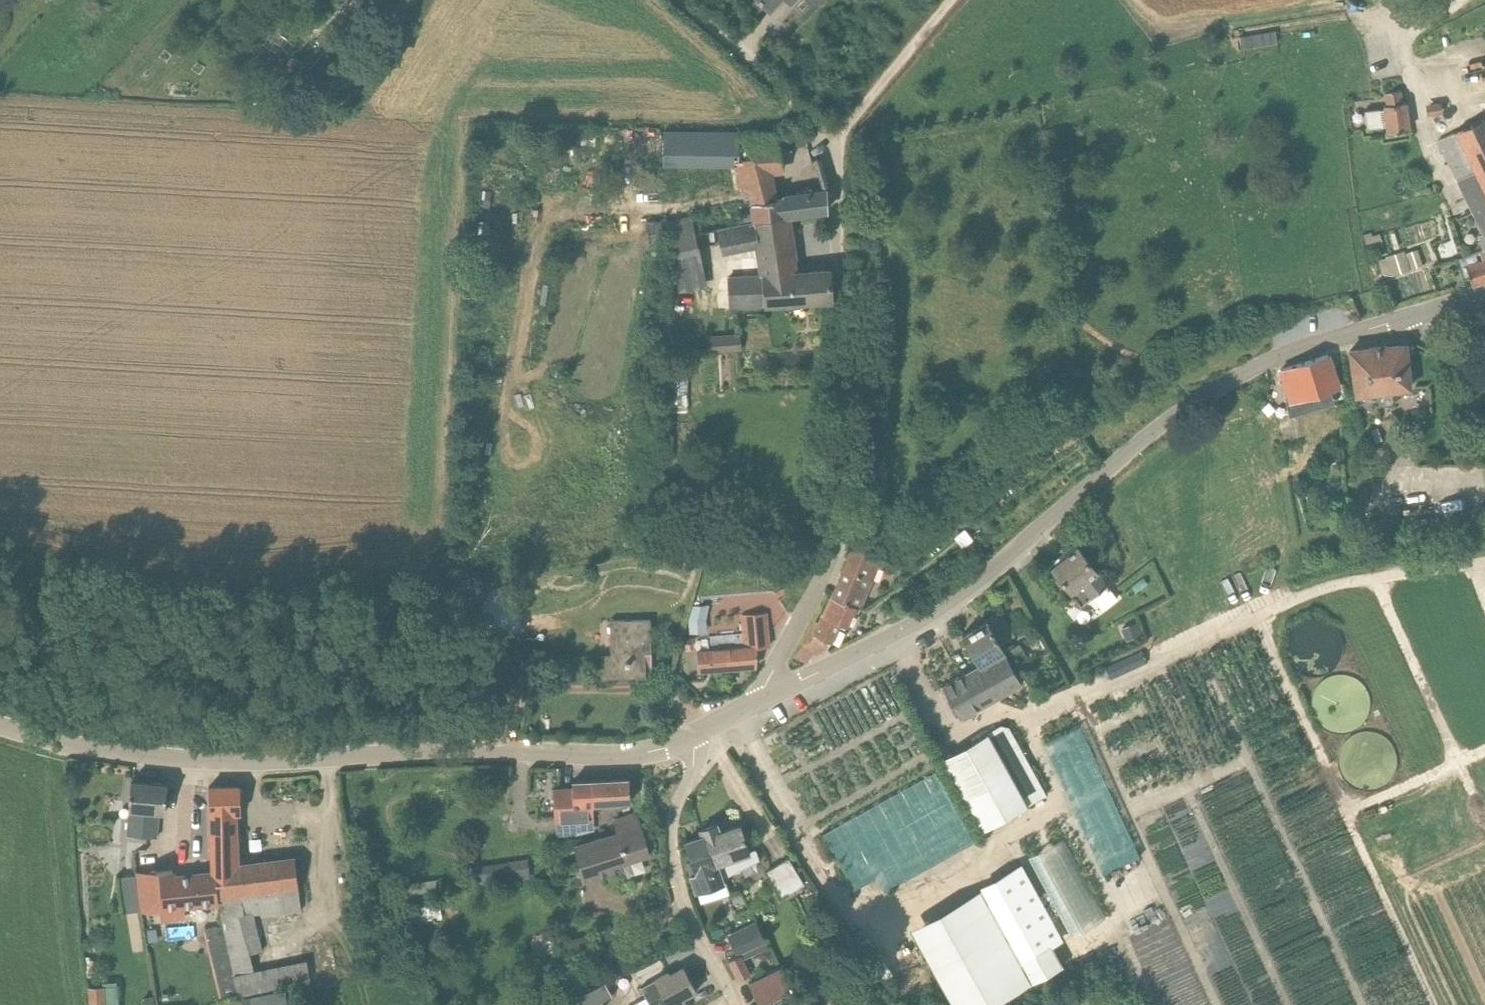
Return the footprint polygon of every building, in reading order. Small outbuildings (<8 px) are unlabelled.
[(770,10),(779,0),(759,0),(770,10)] [(1367,129),(1385,126),(1386,132),(1410,129),(1406,102),(1403,103),(1401,89),(1385,92),(1387,105),(1383,106),(1383,109),(1364,112),(1367,129)] [(1482,251),(1484,250),(1484,118),(1438,141),(1475,216),(1484,234),(1478,236),(1482,251)] [(717,228),(717,230),(788,215),(788,216),(825,209),(826,210),(828,210),(827,192),(784,198),(774,200),(765,159),(780,156),(775,135),(754,147),(755,172),(746,173),(746,177),(737,190),(752,188),(754,203),(751,203),(753,214),(740,216),(741,223),(717,228)] [(578,136),(561,136),(561,149),(578,149),(578,136)] [(677,142),(677,177),(746,177),(746,173),(755,172),(754,147),(754,142),(677,142)] [(795,273),(788,216),(788,215),(717,230),(722,255),(758,249),(762,275),(729,277),(730,308),(831,300),(829,270),(795,273)] [(666,222),(672,251),(698,246),(692,217),(666,222)] [(1381,240),(1379,234),(1372,236),(1371,232),(1363,235),(1365,244),(1381,240)] [(698,246),(672,251),(671,271),(673,271),(678,292),(707,287),(698,246)] [(1407,253),(1411,268),(1423,264),(1418,250),(1407,253)] [(1482,251),(1483,252),(1480,253),(1483,262),(1466,267),(1472,284),(1472,285),(1484,281),(1484,250),(1482,251)] [(1403,251),(1386,256),(1393,276),(1409,270),(1403,251)] [(740,334),(708,336),(709,353),(741,351),(740,334)] [(1405,345),(1371,349),(1380,420),(1397,418),(1394,391),(1410,389),(1405,345)] [(1371,349),(1350,351),(1357,423),(1380,420),(1371,349)] [(1331,402),(1327,391),(1337,388),(1327,356),(1281,370),(1292,402),(1292,411),(1293,411),(1294,414),(1331,402)] [(691,414),(689,370),(671,370),(672,414),(691,414)] [(1294,414),(1293,411),(1292,411),(1276,414),(1280,441),(1298,438),(1294,414)] [(1075,425),(1061,437),(1068,446),(1082,434),(1075,425)] [(860,608),(861,605),(878,568),(883,557),(855,545),(832,596),(860,608)] [(1107,585),(1078,548),(1052,568),(1071,593),(1081,605),(1092,597),(1101,609),(1116,598),(1107,585)] [(839,622),(850,627),(860,608),(832,596),(819,625),(814,622),(805,638),(824,649),(829,644),(839,622)] [(709,630),(709,603),(692,603),(692,630),(709,630)] [(755,648),(764,647),(769,647),(766,613),(741,615),(742,633),(706,636),(707,648),(700,649),(702,670),(756,665),(755,648)] [(601,679),(646,677),(645,653),(651,652),(650,620),(609,621),(610,654),(601,654),(601,679)] [(979,665),(1003,651),(997,640),(1000,638),(1002,636),(1003,633),(1003,630),(1002,627),(1000,625),(998,623),(995,623),(992,623),(989,624),(988,624),(986,621),(962,635),(979,665)] [(1135,623),(1126,627),(1131,639),(1140,635),(1135,623)] [(1110,679),(1146,662),(1141,650),(1104,667),(1110,679)] [(1003,651),(979,665),(942,686),(961,718),(1021,684),(1003,651)] [(1007,725),(945,761),(985,833),(1047,798),(1007,725)] [(630,802),(629,779),(572,782),(572,788),(553,789),(554,820),(593,818),(593,804),(630,802)] [(165,813),(167,785),(131,781),(129,809),(127,835),(157,838),(159,812),(165,813)] [(210,832),(236,830),(235,818),(241,817),(240,786),(209,787),(210,832)] [(700,831),(702,837),(713,869),(718,866),(723,880),(760,860),(756,850),(749,853),(740,826),(720,833),(717,825),(700,831)] [(617,835),(616,832),(572,845),(584,879),(616,870),(615,866),(649,857),(640,828),(617,835)] [(227,938),(230,959),(247,955),(260,952),(252,914),(262,912),(262,916),(301,911),(294,858),(238,865),(237,835),(236,830),(210,832),(211,859),(212,859),(213,873),(217,902),(219,902),(221,918),(227,938)] [(723,880),(718,866),(713,869),(702,837),(685,843),(691,861),(687,863),(697,892),(724,883),(723,880)] [(766,872),(782,898),(804,884),(789,858),(766,872)] [(474,862),(475,882),(532,879),(531,860),(474,862)] [(922,951),(951,1004),(1001,1004),(1065,970),(1053,948),(1063,943),(1023,870),(983,892),(993,912),(922,951)] [(217,902),(213,873),(173,877),(173,871),(155,873),(155,871),(136,873),(141,911),(161,908),(162,920),(183,917),(182,906),(217,902)] [(756,922),(726,936),(737,957),(766,943),(756,922)] [(722,928),(710,933),(712,939),(715,938),(716,940),(720,939),(719,936),(724,934),(722,928)] [(221,1003),(238,999),(236,992),(230,959),(227,938),(207,943),(221,1003)] [(766,943),(741,956),(743,961),(769,948),(766,943)] [(740,956),(728,962),(738,981),(750,975),(740,956)] [(683,999),(697,992),(683,967),(670,974),(669,972),(640,988),(650,1004),(687,1004),(683,999)] [(749,984),(759,1004),(789,991),(779,970),(749,984)] [(593,985),(565,1000),(568,1004),(604,1004),(593,985)] [(108,986),(87,988),(89,1004),(109,1004),(108,986)] [(285,991),(242,1000),(243,1004),(288,1004),(285,991)]
